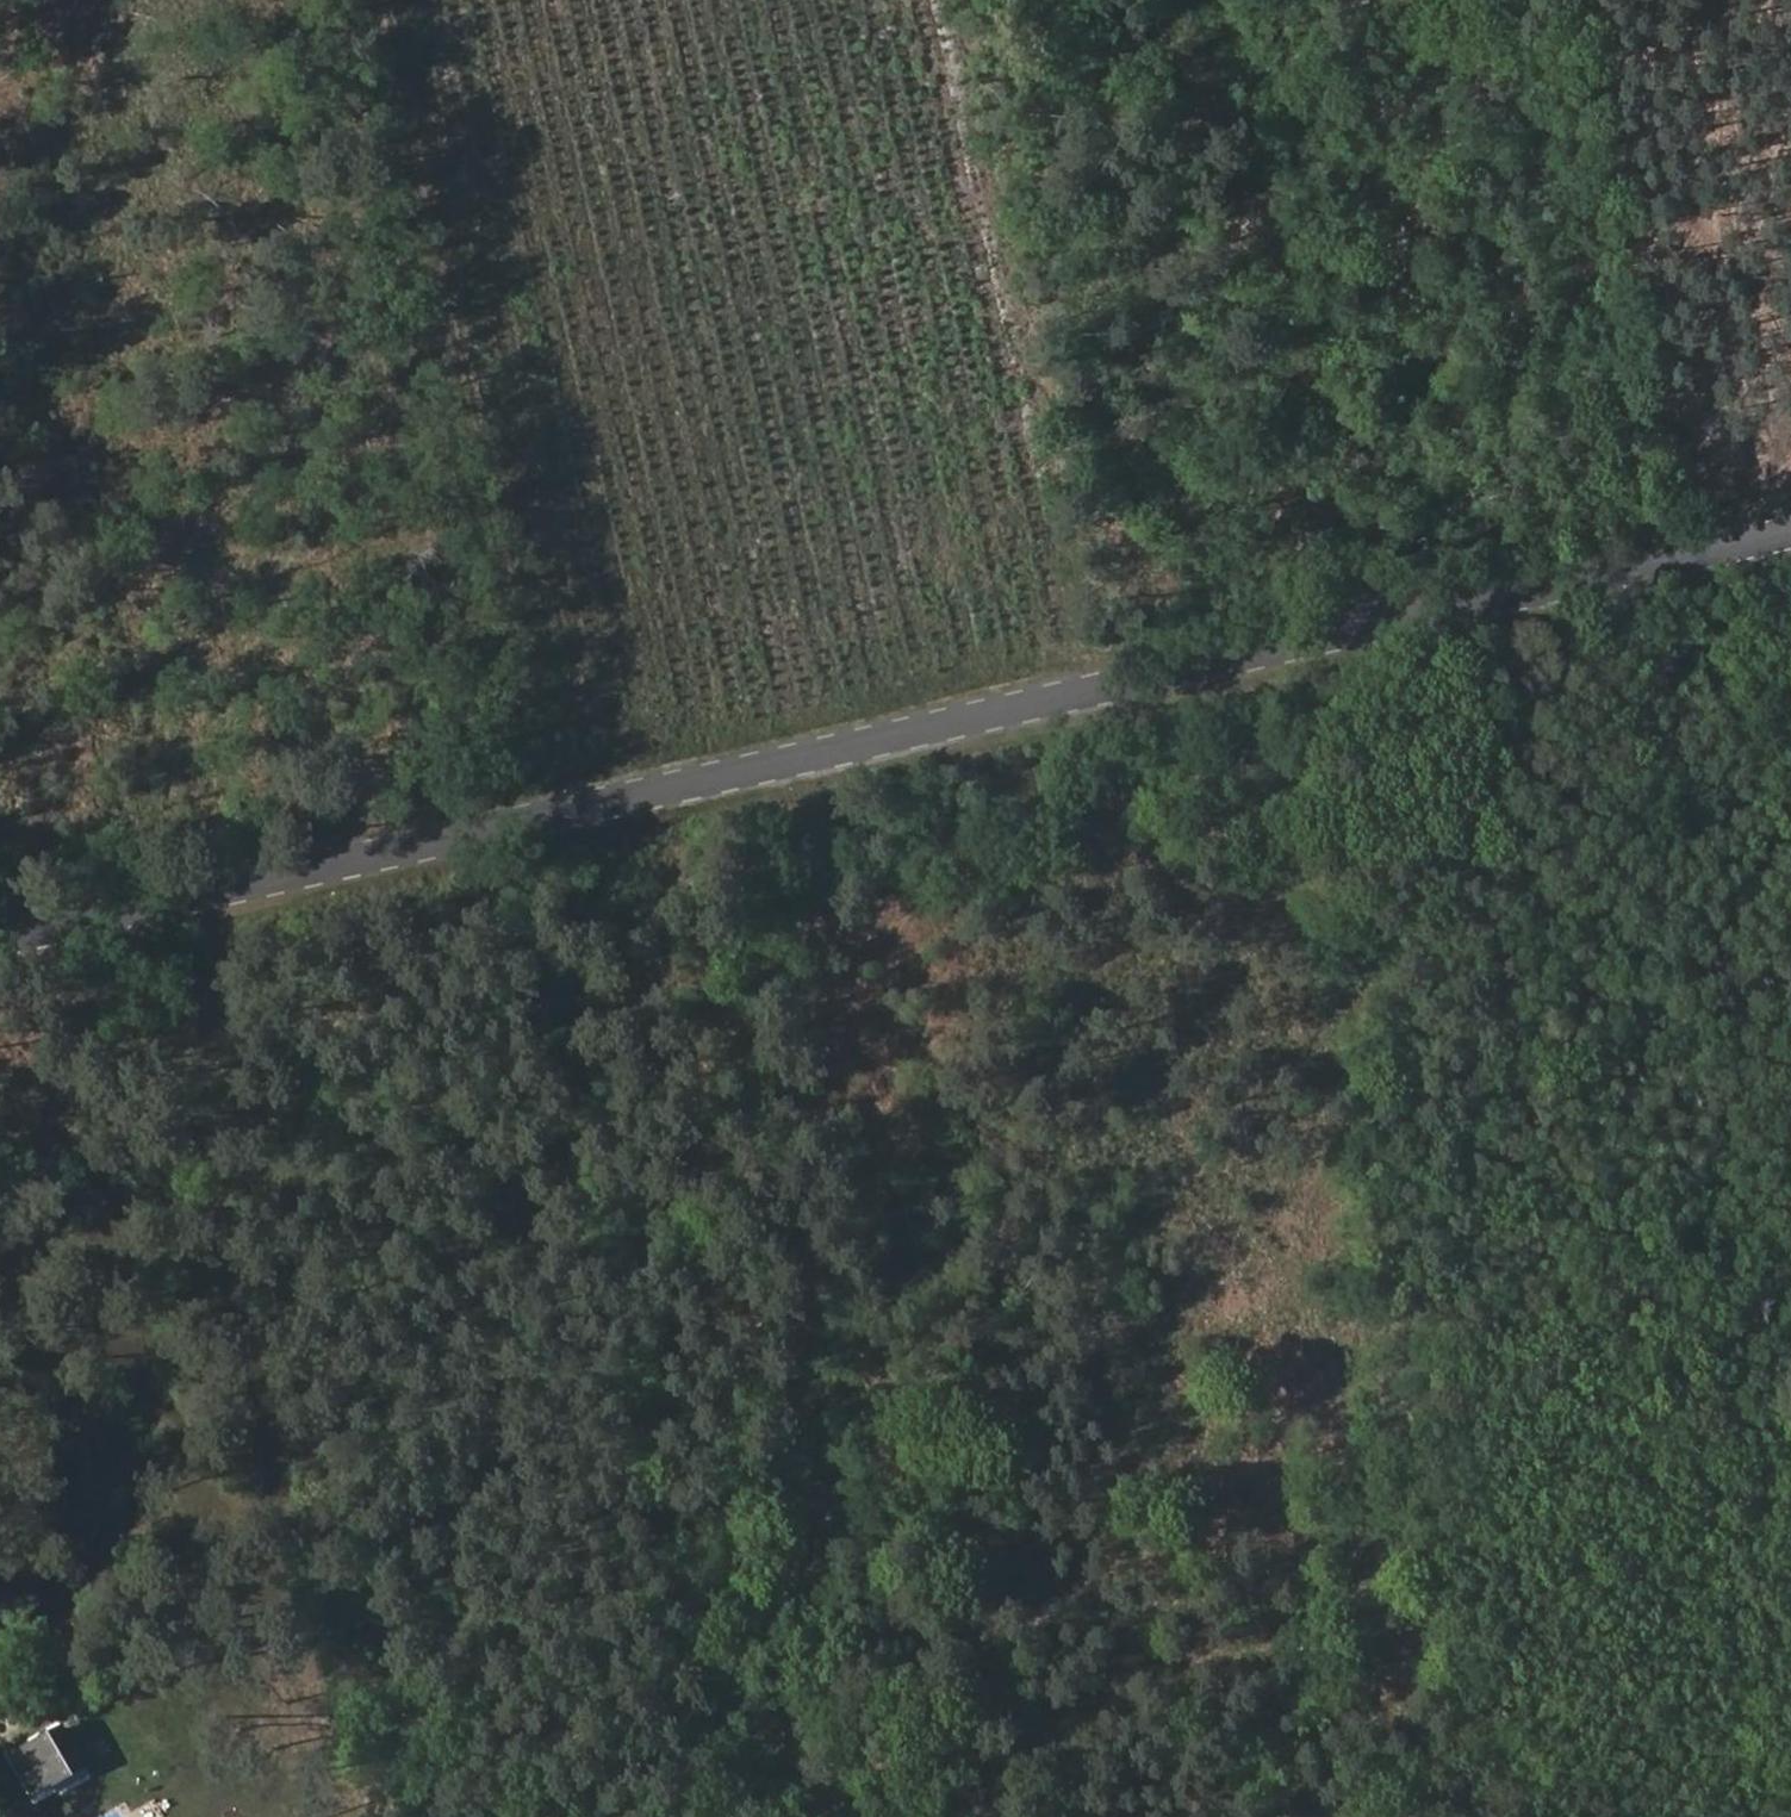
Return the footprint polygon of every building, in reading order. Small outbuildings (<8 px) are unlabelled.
[(21,1778),(33,1799),(37,1800),(56,1789),(52,1783),(72,1771),(69,1766),(81,1760),(63,1728),(15,1755),(27,1776),(21,1778)] [(109,1751),(103,1741),(94,1746),(100,1757),(109,1751)]
